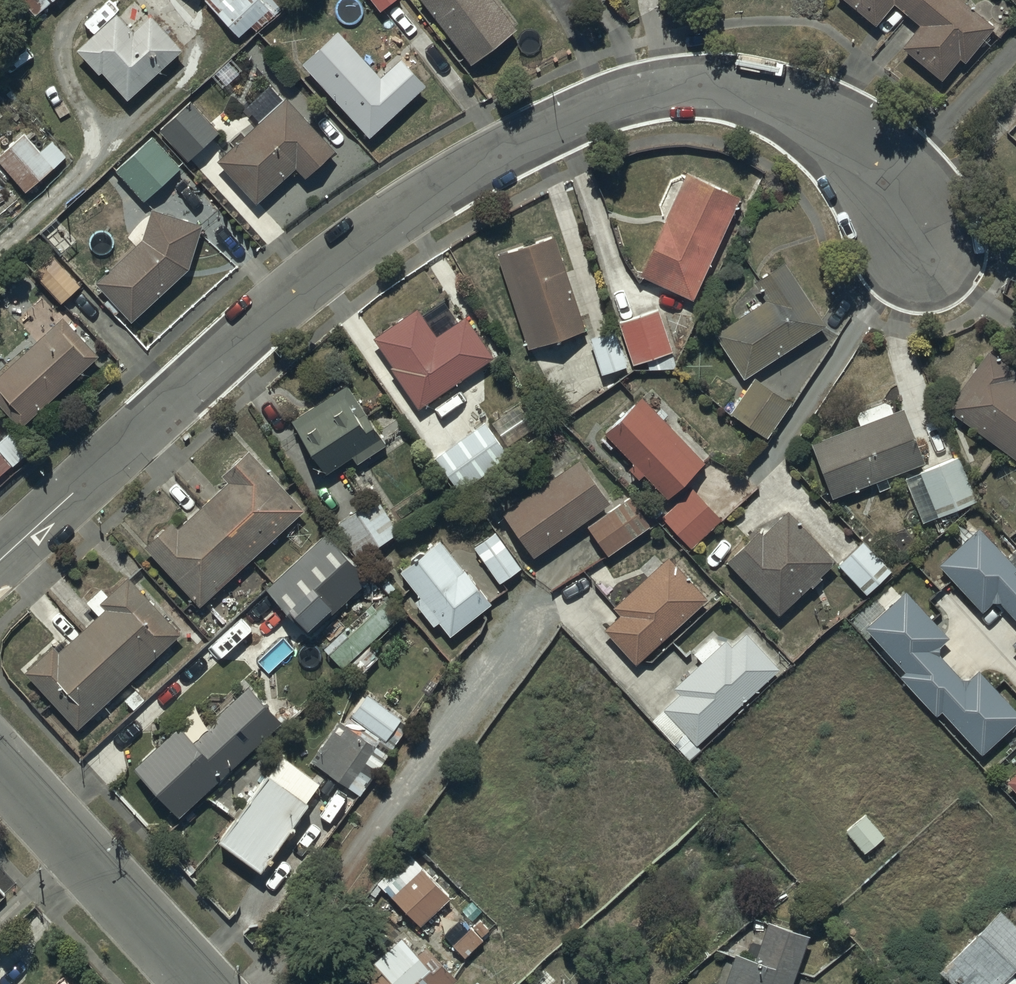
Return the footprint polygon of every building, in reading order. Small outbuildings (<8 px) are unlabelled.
[(145,0),(120,0),(80,36),(124,83),(177,34),(145,0)] [(238,35),(250,23),(256,30),(288,0),(205,0),(238,35)] [(470,61),(518,24),(500,0),(423,0),(470,61)] [(940,77),(960,55),(965,59),(991,25),(963,0),(849,0),(875,23),(894,1),(920,24),(903,44),(940,77)] [(301,60),(368,134),(425,81),(400,54),(380,73),(337,27),(301,60)] [(216,157),(256,201),(296,166),(303,174),(333,148),(285,95),(216,157)] [(159,127),(186,157),(217,130),(190,99),(159,127)] [(24,189),(65,154),(51,139),(38,150),(23,132),(0,152),(0,161),(24,189)] [(115,168),(143,199),(179,167),(151,135),(115,168)] [(639,271),(692,295),(739,192),(686,168),(639,271)] [(142,237),(94,280),(131,319),(188,266),(201,221),(151,207),(142,237)] [(496,250),(527,346),(585,328),(554,232),(496,250)] [(28,264),(60,301),(80,282),(47,247),(28,264)] [(765,298),(713,331),(743,376),(827,322),(785,258),(752,279),(765,298)] [(392,362),(389,364),(418,405),(492,354),(464,314),(436,334),(416,305),(373,335),(392,362)] [(618,325),(630,362),(672,348),(659,306),(616,320),(618,325)] [(0,371),(0,404),(20,425),(99,351),(63,313),(0,371)] [(630,362),(618,325),(590,335),(601,371),(630,362)] [(1015,458),(1015,379),(1011,376),(1015,370),(1015,367),(987,345),(944,405),(1015,458)] [(790,399),(753,375),(729,410),(767,435),(790,399)] [(339,379),(329,386),(332,390),(291,418),(326,471),(352,454),(356,461),(386,442),(345,382),(342,384),(339,379)] [(637,394),(604,431),(633,458),(626,465),(639,477),(644,471),(668,493),(703,456),(637,394)] [(523,397),(491,421),(507,443),(540,420),(523,397)] [(859,423),(810,440),(831,495),(924,459),(903,405),(892,410),(887,398),(854,410),(859,423)] [(509,456),(485,422),(435,455),(456,490),(509,456)] [(169,519),(144,543),(199,603),(304,508),(248,447),(220,472),(227,480),(177,527),(169,519)] [(10,462),(0,451),(0,470),(10,462)] [(958,453),(919,470),(937,514),(976,497),(958,453)] [(502,508),(532,552),(610,498),(580,454),(502,508)] [(691,485),(661,514),(691,545),(721,516),(691,485)] [(377,494),(334,518),(357,558),(400,533),(377,494)] [(628,494),(586,524),(607,552),(648,522),(628,494)] [(758,528),(726,557),(778,612),(809,582),(811,585),(822,575),(819,572),(835,557),(788,507),(762,532),(758,528)] [(936,561),(980,608),(990,599),(997,599),(1015,618),(1015,568),(976,525),(936,561)] [(326,529),(265,585),(308,633),(369,579),(326,529)] [(473,544),(498,581),(521,566),(496,529),(473,544)] [(420,594),(414,598),(433,623),(439,618),(450,632),(491,599),(464,565),(463,566),(438,536),(399,568),(420,594)] [(863,537),(838,561),(865,592),(891,569),(863,537)] [(620,612),(604,626),(636,661),(707,595),(668,553),(613,604),(620,612)] [(56,641),(54,642),(51,639),(18,669),(25,676),(28,673),(77,725),(180,630),(128,573),(107,593),(100,585),(86,599),(99,613),(62,647),(56,641)] [(864,625),(903,669),(896,674),(934,713),(938,709),(980,752),(1015,718),(1015,710),(976,668),(968,675),(959,676),(937,653),(938,642),(946,635),(905,589),(864,625)] [(372,603),(323,646),(342,666),(399,615),(384,598),(375,606),(372,603)] [(679,691),(662,707),(696,743),(779,666),(746,631),(731,645),(724,637),(673,685),(679,691)] [(179,722),(133,765),(178,814),(281,720),(248,683),(206,722),(208,724),(193,738),(179,722)] [(331,776),(332,777),(345,785),(347,786),(356,771),(360,774),(369,759),(368,758),(375,746),(387,753),(407,719),(364,693),(345,722),(338,717),(314,753),(326,761),(321,769),(331,776)] [(266,770),(217,836),(261,868),(310,801),(306,799),(319,781),(281,753),(267,772),(266,770)] [(1005,779),(1015,791),(1015,769),(1005,779)] [(422,861),(389,894),(420,924),(452,891),(422,861)] [(939,969),(954,983),(1014,983),(1015,982),(1015,978),(1008,970),(1015,962),(1015,923),(997,905),(939,969)] [(478,918),(451,943),(463,957),(483,939),(479,935),(487,928),(478,918)] [(723,983),(790,983),(807,931),(767,918),(755,956),(735,949),(723,983)] [(365,983),(447,983),(456,976),(426,942),(418,950),(402,932),(372,959),(382,970),(365,983)]
